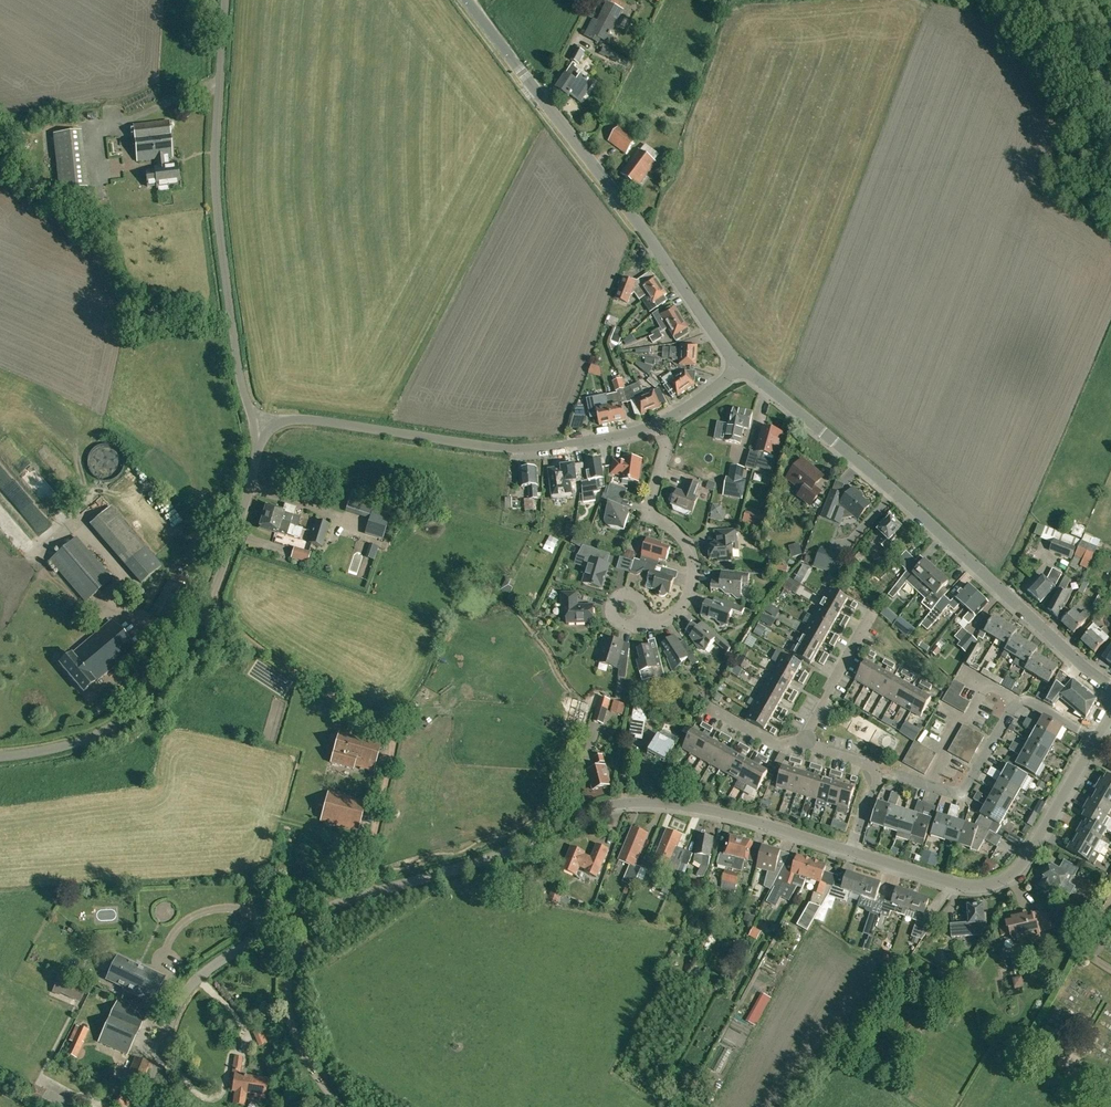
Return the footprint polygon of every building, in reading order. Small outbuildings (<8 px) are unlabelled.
[(607,42),(611,34),(612,35),(613,32),(612,31),(623,10),(611,4),(613,0),(601,0),(606,3),(598,21),(593,18),(584,36),(598,43),(600,39),(607,42)] [(605,56),(611,59),(614,53),(602,47),(599,54),(604,57),(605,56)] [(584,52),(576,48),(570,59),(578,64),(584,52)] [(579,70),(576,68),(576,67),(575,66),(576,65),(574,63),(572,65),(566,75),(567,76),(558,89),(569,96),(570,94),(584,104),(585,103),(582,100),(593,84),(577,73),(579,70)] [(626,154),(638,139),(647,122),(641,119),(633,136),(620,126),(609,141),(626,154)] [(138,161),(156,159),(164,158),(167,157),(173,157),(169,121),(134,126),(138,161)] [(59,191),(88,188),(82,131),(53,134),(59,191)] [(18,147),(11,150),(14,157),(21,154),(18,147)] [(640,151),(627,168),(622,174),(638,186),(656,163),(640,151)] [(168,187),(169,187),(179,185),(176,166),(167,167),(167,161),(168,161),(167,157),(164,158),(156,159),(157,168),(154,169),(155,171),(145,172),(147,187),(157,186),(157,188),(159,188),(159,191),(168,190),(168,187)] [(658,167),(655,172),(665,179),(668,174),(658,167)] [(639,301),(641,300),(647,295),(660,286),(654,277),(653,279),(649,273),(635,283),(623,279),(616,299),(627,304),(630,296),(634,293),(639,301)] [(649,312),(655,308),(656,309),(665,303),(661,298),(666,294),(660,286),(647,295),(641,300),(649,312)] [(675,312),(672,308),(664,313),(661,309),(653,314),(660,327),(658,328),(658,329),(652,333),(653,335),(649,337),(650,338),(653,337),(660,333),(668,328),(682,320),(677,311),(675,312)] [(687,329),(682,320),(668,328),(676,342),(688,334),(686,330),(687,329)] [(616,328),(611,342),(618,345),(624,331),(616,328)] [(663,337),(660,333),(653,337),(650,338),(653,343),(663,337)] [(624,341),(627,345),(637,341),(631,334),(624,341)] [(671,353),(671,354),(697,356),(698,345),(687,344),(681,344),(681,348),(664,347),(663,353),(671,353)] [(697,366),(697,356),(671,354),(671,353),(663,353),(663,358),(673,358),(673,360),(680,361),(680,365),(697,366)] [(686,391),(695,384),(694,383),(695,381),(696,371),(685,371),(685,370),(679,375),(676,377),(686,391)] [(647,381),(655,388),(658,384),(650,377),(647,381)] [(677,397),(686,391),(676,377),(664,386),(672,397),(676,395),(677,397)] [(641,416),(651,411),(644,396),(638,383),(626,389),(623,378),(620,379),(627,403),(631,402),(635,417),(641,415),(641,416)] [(607,396),(609,407),(613,423),(625,421),(622,404),(627,403),(620,379),(613,381),(615,391),(617,391),(617,394),(607,396)] [(644,396),(651,411),(666,404),(659,389),(644,396)] [(600,426),(613,423),(609,407),(597,409),(600,426)] [(584,408),(583,408),(578,408),(577,408),(573,422),(584,422),(586,415),(584,408)] [(734,409),(731,424),(729,423),(725,441),(740,444),(744,427),(750,428),(751,422),(753,412),(746,411),(745,412),(743,412),(743,411),(734,409)] [(779,448),(780,442),(779,441),(782,433),(777,431),(773,429),(771,429),(769,429),(764,428),(757,453),(750,451),(746,467),(756,470),(759,460),(773,464),(777,448),(779,448)] [(96,456),(97,456),(92,467),(116,477),(126,450),(102,440),(96,456)] [(622,480),(628,481),(638,482),(641,460),(625,458),(624,462),(614,460),(612,474),(622,476),(622,480)] [(797,467),(788,478),(803,491),(799,495),(810,505),(815,499),(820,492),(815,488),(814,487),(823,476),(812,467),(813,466),(804,459),(797,467)] [(594,463),(587,464),(589,474),(587,474),(588,481),(582,482),(583,503),(595,501),(594,493),(599,492),(597,480),(604,479),(601,461),(598,462),(597,461),(595,461),(594,463)] [(0,466),(0,480),(39,527),(46,521),(21,490),(24,487),(4,463),(0,466)] [(554,503),(566,501),(575,500),(573,485),(570,486),(569,482),(577,481),(575,465),(568,466),(567,465),(563,465),(563,467),(561,467),(561,469),(550,471),(554,503)] [(533,500),(537,500),(541,499),(540,494),(537,494),(537,486),(538,486),(537,469),(520,470),(522,487),(528,487),(529,500),(525,500),(525,509),(532,510),(533,511),(540,511),(540,501),(533,500)] [(727,478),(724,493),(742,496),(745,482),(742,481),(728,479),(727,478)] [(43,489),(55,504),(65,496),(53,481),(43,489)] [(686,516),(691,512),(692,513),(698,498),(695,497),(700,485),(688,481),(683,493),(677,490),(675,496),(674,495),(672,496),(670,501),(671,502),(672,503),(672,505),(673,506),(674,511),(686,516)] [(709,481),(706,488),(713,491),(716,483),(709,481)] [(857,520),(870,505),(861,498),(863,496),(859,494),(853,489),(846,497),(832,491),(823,516),(840,523),(841,520),(854,517),(857,520)] [(619,498),(603,493),(601,501),(609,504),(604,520),(604,521),(605,519),(606,519),(608,524),(608,525),(606,525),(624,531),(631,510),(617,506),(619,498)] [(267,504),(263,517),(302,530),(303,530),(297,528),(300,517),(284,512),(285,510),(267,504)] [(722,507),(713,505),(710,518),(723,521),(725,511),(721,510),(722,507)] [(161,566),(111,506),(91,524),(141,583),(161,566)] [(365,532),(382,537),(390,513),(373,507),(365,532)] [(761,533),(765,518),(746,512),(741,527),(761,533)] [(1071,515),(1068,528),(1085,533),(1087,525),(1079,522),(1080,518),(1071,515)] [(300,538),(302,530),(263,517),(260,527),(278,532),(300,538)] [(891,518),(889,519),(879,531),(886,537),(880,544),(885,549),(891,542),(891,543),(897,537),(895,535),(902,528),(897,523),(897,521),(894,518),(892,519),(891,518)] [(316,519),(311,533),(325,537),(329,524),(316,519)] [(567,524),(565,535),(574,536),(575,525),(567,524)] [(1072,558),(1079,539),(1039,524),(1037,528),(1045,531),(1042,537),(1054,542),(1051,550),(1072,558)] [(730,561),(730,558),(732,558),(732,550),(737,550),(736,531),(716,532),(717,545),(711,545),(711,559),(717,559),(718,562),(730,561)] [(322,547),(325,537),(311,533),(308,543),(322,547)] [(1090,544),(1093,536),(1085,533),(1082,541),(1081,540),(1075,556),(1081,558),(1090,563),(1097,547),(1090,544)] [(86,602),(112,579),(76,538),(50,561),(86,602)] [(648,539),(641,561),(655,565),(657,559),(666,562),(670,548),(661,545),(662,543),(648,539)] [(577,556),(589,560),(583,583),(602,589),(609,565),(595,561),(598,551),(582,546),(577,556)] [(294,547),(291,558),(308,563),(311,552),(294,547)] [(801,549),(790,552),(792,557),(802,555),(801,549)] [(906,551),(897,561),(907,571),(916,561),(917,561),(906,551)] [(843,558),(828,552),(826,557),(819,554),(814,565),(836,574),(843,558)] [(1075,556),(1070,566),(1075,569),(1081,558),(1075,556)] [(655,565),(641,561),(634,559),(630,574),(637,576),(643,572),(649,573),(647,580),(655,582),(653,588),(656,589),(656,592),(656,594),(656,595),(657,596),(659,597),(660,597),(662,597),(664,597),(665,596),(666,595),(667,593),(669,593),(674,578),(665,575),(667,569),(655,565)] [(912,589),(917,593),(919,592),(937,571),(926,561),(925,560),(921,565),(916,561),(907,571),(903,576),(893,589),(898,593),(908,580),(913,574),(919,580),(915,585),(912,589)] [(790,565),(779,564),(778,574),(789,575),(790,565)] [(892,570),(896,575),(900,571),(895,567),(892,570)] [(1041,603),(1048,595),(1055,587),(1062,573),(1053,569),(1047,580),(1041,576),(1027,590),(1041,603)] [(737,599),(741,599),(742,583),(748,583),(750,573),(721,570),(720,580),(712,579),(711,589),(720,590),(725,594),(731,594),(737,599)] [(923,606),(931,613),(934,608),(935,607),(944,596),(942,594),(945,591),(943,589),(949,582),(948,581),(948,582),(937,571),(919,592),(926,599),(922,605),(923,606)] [(508,577),(501,589),(509,594),(514,586),(511,585),(514,581),(508,577)] [(1058,618),(1062,610),(1070,596),(1064,593),(1070,581),(1065,578),(1048,609),(1058,619),(1058,618)] [(1083,580),(1077,591),(1082,594),(1088,583),(1083,580)] [(960,604),(964,608),(978,594),(967,584),(960,593),(954,597),(955,598),(948,606),(953,611),(960,604)] [(785,592),(788,594),(790,590),(783,586),(778,595),(782,597),(785,592)] [(823,598),(842,608),(847,599),(828,588),(823,598)] [(1098,608),(1105,596),(1099,593),(1093,605),(1098,608)] [(968,624),(981,611),(988,604),(978,594),(964,608),(970,613),(963,620),(968,624)] [(576,595),(575,595),(575,596),(563,596),(563,595),(562,595),(563,617),(566,617),(567,624),(593,623),(592,606),(577,607),(576,595)] [(745,608),(738,605),(715,597),(713,604),(705,601),(701,615),(716,620),(717,622),(719,623),(721,627),(725,625),(727,626),(733,611),(743,614),(745,608)] [(823,598),(818,607),(836,617),(842,608),(823,598)] [(818,607),(813,617),(831,627),(836,617),(818,607)] [(934,608),(931,613),(921,625),(927,631),(932,625),(932,626),(943,613),(942,613),(935,607),(934,608)] [(1074,634),(1082,626),(1090,616),(1087,614),(1089,612),(1086,609),(1079,617),(1073,612),(1070,615),(1063,623),(1074,634)] [(759,620),(766,623),(769,617),(763,613),(759,620)] [(807,626),(826,636),(831,627),(813,617),(807,626)] [(994,617),(988,626),(985,632),(996,639),(1005,624),(998,619),(999,619),(994,617)] [(112,621),(60,665),(83,693),(135,649),(112,621)] [(737,651),(732,647),(702,622),(697,628),(692,624),(686,631),(691,636),(695,643),(694,644),(698,650),(699,650),(705,652),(714,642),(723,649),(720,653),(724,656),(729,650),(731,652),(732,651),(735,654),(737,651)] [(766,628),(758,624),(753,633),(761,637),(766,628)] [(1008,646),(1014,636),(1015,636),(1018,631),(1010,626),(1006,624),(1005,624),(996,639),(1008,646)] [(1094,624),(1088,630),(1087,632),(1089,634),(1082,641),(1095,653),(1109,638),(1094,624)] [(901,633),(903,635),(908,639),(915,630),(908,625),(901,633)] [(807,626),(802,635),(821,646),(826,636),(807,626)] [(966,653),(977,641),(969,633),(958,645),(966,653)] [(802,635),(797,645),(815,655),(821,646),(802,635)] [(1019,638),(1015,636),(1014,636),(1008,646),(1002,656),(1006,659),(1009,653),(1017,658),(1026,642),(1019,638)] [(698,663),(684,641),(679,644),(674,637),(662,644),(667,651),(664,653),(666,660),(668,658),(671,669),(681,666),(680,662),(688,657),(693,666),(698,663)] [(620,655),(623,643),(603,638),(599,651),(602,652),(599,664),(619,669),(618,678),(626,679),(628,657),(620,655)] [(918,648),(926,653),(930,646),(922,641),(918,648)] [(936,656),(944,646),(938,642),(934,647),(930,652),(936,656)] [(1028,665),(1035,655),(1035,654),(1038,650),(1026,642),(1017,658),(1028,665)] [(810,665),(815,655),(797,645),(792,654),(810,665)] [(658,649),(653,650),(651,650),(650,646),(637,649),(640,661),(637,662),(640,673),(653,669),(657,684),(666,682),(658,649)] [(979,667),(970,662),(978,649),(974,647),(964,664),(977,672),(979,667)] [(795,674),(801,664),(777,651),(772,660),(777,663),(795,674)] [(1025,669),(1037,676),(1046,661),(1039,657),(1039,656),(1035,654),(1035,655),(1028,665),(1025,669)] [(736,663),(742,666),(746,659),(740,656),(736,663)] [(1051,664),(1050,663),(1046,661),(1037,676),(1049,684),(1050,683),(1053,685),(1060,671),(1058,669),(1058,668),(1051,664)] [(777,663),(772,673),(790,683),(795,674),(777,663)] [(864,687),(875,668),(865,663),(855,682),(864,687)] [(981,674),(989,679),(991,674),(996,666),(990,663),(985,671),(984,670),(981,674)] [(735,675),(739,668),(734,665),(730,672),(735,675)] [(884,673),(875,668),(864,687),(873,692),(884,673)] [(1060,670),(1060,671),(1053,685),(1046,697),(1043,702),(1069,716),(1074,709),(1086,719),(1095,701),(1095,698),(1074,680),(1073,681),(1060,670)] [(772,673),(767,682),(785,693),(790,683),(772,673)] [(893,678),(884,673),(873,692),(883,697),(893,678)] [(992,681),(1000,685),(1002,681),(995,677),(992,681)] [(903,684),(893,678),(883,697),(892,702),(903,684)] [(954,680),(948,691),(953,694),(959,683),(954,680)] [(767,682),(761,692),(780,702),(785,693),(767,682)] [(959,697),(965,687),(959,683),(953,694),(959,697)] [(1004,688),(1012,692),(1014,688),(1007,683),(1004,688)] [(912,689),(903,684),(892,702),(902,708),(912,689)] [(1022,692),(1014,688),(1012,692),(1019,696),(1022,692)] [(912,689),(902,708),(911,713),(922,694),(912,689)] [(942,701),(947,704),(953,694),(948,691),(942,701)] [(780,702),(761,692),(756,701),(775,711),(780,702)] [(718,693),(714,699),(719,702),(722,696),(718,693)] [(1036,698),(1043,702),(1046,697),(1038,693),(1036,698)] [(930,699),(922,694),(911,713),(920,718),(930,699)] [(947,704),(953,707),(959,697),(953,694),(947,704)] [(611,699),(609,699),(602,697),(595,721),(604,723),(611,699)] [(953,707),(958,710),(964,700),(959,697),(953,707)] [(870,698),(864,708),(872,713),(878,702),(870,698)] [(611,712),(623,715),(626,704),(614,700),(611,712)] [(970,703),(964,700),(958,710),(964,714),(970,703)] [(756,701),(751,710),(770,721),(775,711),(756,701)] [(634,706),(632,722),(638,723),(638,721),(645,721),(646,719),(645,718),(647,713),(648,714),(649,712),(634,706)] [(680,708),(674,711),(677,716),(683,713),(680,708)] [(765,729),(770,721),(751,710),(746,720),(764,730),(765,729)] [(851,727),(873,737),(881,722),(859,711),(851,727)] [(404,723),(409,718),(404,714),(399,719),(404,723)] [(1033,727),(1056,740),(1063,727),(1042,716),(1037,725),(1035,723),(1033,727)] [(1022,726),(1027,728),(1031,721),(1026,718),(1022,726)] [(1035,723),(1031,721),(1027,728),(1033,732),(1029,740),(1050,752),(1056,740),(1033,727),(1035,723)] [(635,735),(635,739),(641,740),(643,726),(637,725),(635,735)] [(686,725),(682,732),(688,735),(691,728),(686,725)] [(960,730),(970,736),(973,731),(963,725),(960,730)] [(907,730),(902,727),(900,732),(914,741),(921,730),(914,726),(911,730),(908,728),(907,730)] [(970,736),(960,730),(956,736),(967,742),(970,736)] [(691,754),(701,736),(692,731),(682,749),(691,754)] [(973,731),(970,736),(981,742),(984,737),(973,731)] [(381,745),(359,739),(340,733),(331,763),(353,770),(354,766),(373,771),(381,745)] [(663,765),(674,745),(658,736),(646,756),(663,765)] [(691,754),(701,759),(711,741),(701,736),(691,754)] [(953,741),(964,747),(967,742),(956,736),(953,741)] [(978,748),(981,742),(970,736),(967,742),(978,748)] [(1043,764),(1050,752),(1029,740),(1024,749),(1021,747),(1019,751),(1043,764)] [(711,741),(701,759),(710,765),(720,746),(711,741)] [(953,741),(950,747),(961,753),(964,747),(953,741)] [(913,756),(919,745),(914,742),(908,753),(913,756)] [(978,748),(967,742),(964,747),(974,753),(978,748)] [(1013,752),(1017,745),(1012,743),(1008,750),(1013,752)] [(919,745),(913,756),(919,759),(925,748),(919,745)] [(1021,747),(1017,745),(1013,752),(1020,756),(1015,765),(1036,776),(1043,764),(1019,751),(1021,747)] [(710,765),(719,770),(730,752),(720,746),(710,765)] [(961,753),(950,747),(947,752),(958,758),(961,753)] [(971,759),(974,753),(964,747),(961,753),(971,759)] [(930,751),(925,748),(919,759),(924,762),(930,751)] [(930,751),(924,762),(930,765),(936,754),(930,751)] [(730,752),(719,770),(729,775),(739,757),(730,752)] [(902,762),(907,766),(913,756),(908,753),(902,762)] [(968,764),(971,759),(961,753),(958,758),(968,764)] [(598,768),(588,771),(593,790),(602,787),(604,789),(608,788),(609,786),(611,785),(602,755),(595,757),(598,768)] [(919,759),(913,756),(907,766),(913,769),(919,759)] [(1007,756),(1004,760),(1012,764),(1014,760),(1007,756)] [(729,775),(738,780),(748,762),(739,757),(729,775)] [(913,769),(918,772),(924,762),(919,759),(913,769)] [(738,780),(748,786),(758,767),(748,762),(738,780)] [(924,775),(930,765),(924,762),(918,772),(924,775)] [(1002,775),(999,773),(997,777),(1021,790),(1028,777),(1007,765),(1002,775)] [(767,773),(758,767),(748,786),(757,791),(767,773)] [(786,791),(792,770),(782,767),(776,788),(786,791)] [(986,775),(991,778),(995,771),(991,768),(989,771),(987,774),(986,775)] [(786,791),(796,794),(803,774),(792,770),(786,791)] [(999,773),(995,771),(991,778),(998,782),(993,790),(1011,800),(1014,802),(1021,790),(997,777),(999,773)] [(796,794),(807,797),(813,777),(803,774),(796,794)] [(1098,784),(1110,792),(1110,778),(1107,775),(1104,780),(1102,779),(1098,784)] [(823,780),(813,777),(807,797),(817,800),(823,780)] [(817,800),(827,803),(833,783),(823,780),(817,800)] [(1039,780),(1036,786),(1043,789),(1046,784),(1039,780)] [(677,783),(674,789),(679,791),(682,785),(677,783)] [(827,803),(837,806),(843,786),(833,783),(827,803)] [(1098,784),(1095,790),(1098,791),(1095,796),(1110,805),(1110,792),(1098,784)] [(837,806),(848,810),(854,789),(843,786),(837,806)] [(1014,802),(1011,800),(993,790),(989,799),(986,797),(984,801),(1007,814),(1014,802)] [(320,821),(357,832),(365,803),(328,792),(320,821)] [(977,802),(982,795),(977,792),(973,800),(977,802)] [(980,815),(986,818),(981,827),(989,831),(996,835),(1007,814),(984,801),(986,797),(982,795),(977,802),(985,806),(980,815)] [(1110,809),(1110,805),(1095,796),(1092,801),(1090,800),(1087,805),(1110,819),(1110,814),(1109,813),(1110,809)] [(896,804),(898,799),(889,797),(887,805),(877,801),(870,824),(884,829),(885,825),(892,803),(896,804)] [(895,807),(896,804),(892,803),(885,825),(884,829),(897,833),(898,829),(904,810),(895,807)] [(929,804),(926,803),(924,808),(923,813),(919,811),(911,834),(910,837),(923,842),(933,811),(927,809),(929,804)] [(911,834),(919,811),(923,813),(924,808),(916,805),(914,813),(904,810),(898,829),(897,833),(910,837),(911,834)] [(1087,805),(1084,811),(1086,812),(1083,817),(1087,820),(1106,830),(1110,833),(1110,830),(1110,819),(1087,805)] [(1036,806),(1033,812),(1039,815),(1042,809),(1036,806)] [(943,842),(952,816),(955,817),(957,812),(949,809),(946,817),(937,814),(930,837),(943,842)] [(981,827),(986,818),(980,815),(974,827),(963,823),(956,846),(970,850),(971,849),(978,852),(984,840),(993,845),(994,842),(986,837),(989,831),(981,827)] [(943,842),(956,846),(963,823),(954,820),(955,817),(952,816),(943,842)] [(1079,828),(1106,844),(1109,846),(1110,842),(1102,837),(1106,830),(1087,820),(1085,825),(1082,823),(1079,828)] [(847,825),(833,821),(831,827),(845,831),(847,825)] [(1100,855),(1106,844),(1079,828),(1076,834),(1079,836),(1076,840),(1094,851),(1100,854),(1100,855)] [(635,881),(641,868),(634,865),(647,836),(632,830),(619,860),(629,864),(624,877),(635,881)] [(667,896),(680,864),(685,852),(679,849),(678,851),(675,850),(680,837),(666,831),(654,861),(645,857),(641,868),(647,871),(650,865),(670,873),(662,894),(667,896)] [(704,876),(708,868),(713,838),(697,835),(694,854),(695,854),(694,862),(701,866),(696,875),(704,876)] [(717,865),(732,869),(740,840),(729,837),(724,854),(720,853),(717,865)] [(752,843),(740,840),(732,869),(741,872),(744,860),(752,863),(755,853),(749,852),(752,843)] [(1100,854),(1094,851),(1076,840),(1073,846),(1071,844),(1068,850),(1094,865),(1100,854)] [(607,850),(596,845),(590,858),(579,854),(580,852),(570,848),(561,870),(575,876),(578,868),(585,870),(584,873),(596,878),(607,850)] [(772,887),(781,870),(789,855),(762,847),(756,869),(767,872),(764,883),(772,887)] [(680,864),(687,867),(692,854),(685,852),(680,864)] [(921,861),(921,862),(935,867),(937,861),(923,856),(923,857),(921,861)] [(804,886),(806,879),(811,861),(797,857),(792,873),(786,871),(780,888),(775,886),(767,901),(776,906),(786,887),(790,888),(792,882),(804,886)] [(820,907),(822,905),(827,895),(832,887),(820,883),(826,866),(819,864),(819,862),(818,861),(815,860),(813,861),(812,862),(811,861),(806,879),(817,882),(810,903),(820,907)] [(1065,860),(1060,869),(1059,871),(1051,866),(1049,870),(1048,869),(1044,876),(1044,878),(1039,887),(1047,892),(1050,888),(1055,891),(1057,889),(1070,896),(1075,888),(1069,884),(1073,877),(1074,878),(1079,869),(1065,860)] [(992,861),(987,869),(992,872),(997,863),(992,861)] [(720,888),(727,890),(731,873),(725,871),(720,888)] [(738,875),(731,873),(727,890),(734,892),(738,875)] [(860,896),(866,879),(847,873),(842,887),(834,884),(832,887),(827,895),(822,905),(825,907),(832,897),(846,902),(849,892),(860,896)] [(878,922),(885,901),(876,898),(880,884),(866,879),(860,896),(857,907),(865,909),(865,910),(866,911),(867,912),(868,912),(869,913),(873,914),(868,931),(874,933),(876,929),(878,922)] [(904,916),(906,911),(912,894),(896,889),(892,903),(885,901),(878,922),(876,929),(881,930),(882,930),(886,918),(888,918),(890,912),(904,916)] [(551,891),(547,900),(558,904),(562,895),(551,891)] [(925,934),(931,926),(935,919),(930,915),(924,913),(928,900),(912,894),(906,911),(914,914),(912,920),(916,921),(912,936),(914,937),(912,943),(918,944),(919,939),(922,940),(925,934)] [(807,930),(814,919),(819,909),(820,907),(810,903),(798,925),(807,930)] [(950,924),(951,937),(981,935),(986,923),(986,913),(983,914),(982,905),(976,906),(974,905),(971,905),(970,906),(968,906),(969,923),(950,924)] [(828,912),(819,909),(814,919),(824,922),(828,912)] [(746,913),(743,920),(752,924),(755,916),(746,913)] [(1016,935),(1017,941),(1017,943),(1020,942),(1020,944),(1041,940),(1039,933),(1040,933),(1040,930),(1053,928),(1050,915),(1039,917),(1038,913),(1033,914),(1032,914),(1011,918),(1012,921),(1005,923),(1006,927),(999,929),(1000,936),(1011,934),(1012,936),(1016,935)] [(750,935),(749,936),(757,940),(762,932),(754,928),(753,929),(750,935)] [(124,988),(123,990),(153,1004),(165,977),(142,966),(141,967),(118,956),(106,980),(124,988)] [(903,975),(899,982),(905,986),(909,980),(903,975)] [(77,987),(64,982),(58,979),(53,991),(59,993),(80,1001),(85,987),(78,984),(77,987)] [(748,1022),(755,1026),(771,998),(764,994),(748,1022)] [(117,1001),(99,1042),(129,1054),(146,1013),(117,1001)] [(260,1020),(260,1019),(264,1016),(261,1010),(256,1014),(255,1013),(245,1021),(250,1027),(260,1020)] [(72,1043),(81,1047),(89,1031),(80,1026),(72,1043)] [(732,1030),(730,1041),(739,1043),(742,1033),(732,1030)] [(714,1071),(720,1073),(732,1051),(726,1048),(714,1071)] [(246,1093),(265,1096),(267,1079),(240,1076),(242,1058),(235,1057),(232,1076),(235,1076),(233,1091),(235,1092),(233,1103),(244,1105),(246,1093)] [(141,1084),(148,1063),(135,1059),(128,1080),(141,1084)] [(118,1106),(128,1106),(131,1102),(141,1088),(139,1087),(129,1082),(114,1104),(118,1106)]
